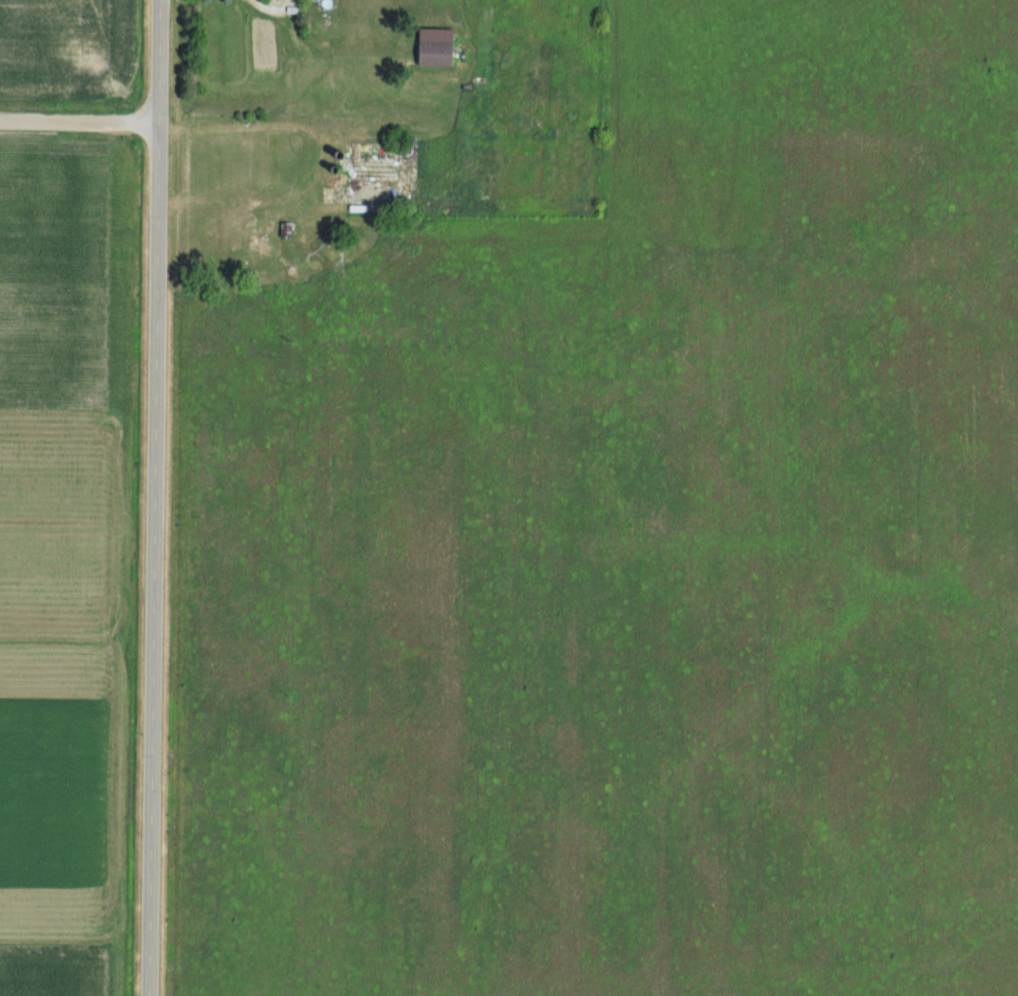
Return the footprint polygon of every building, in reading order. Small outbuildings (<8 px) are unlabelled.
[(410,66),(447,67),(447,29),(410,29),(410,66)]
